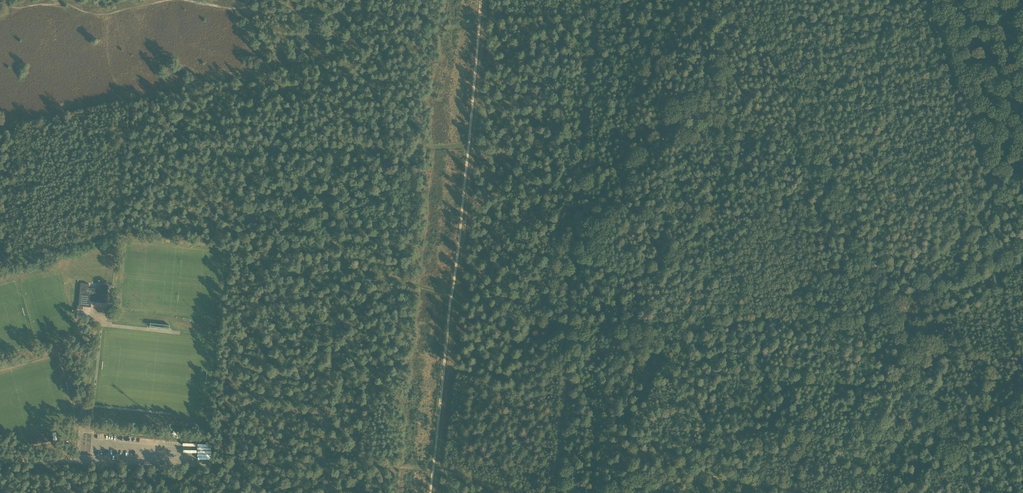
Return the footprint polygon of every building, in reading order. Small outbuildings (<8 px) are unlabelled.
[(89,307),(91,307),(91,302),(106,303),(107,294),(108,285),(98,285),(98,289),(95,289),(89,288),(89,284),(81,284),(79,306),(77,306),(77,309),(82,310),(82,306),(89,307)] [(30,435),(30,440),(31,445),(53,442),(53,438),(52,432),(30,435)] [(211,462),(211,447),(198,447),(198,462),(211,462)]
